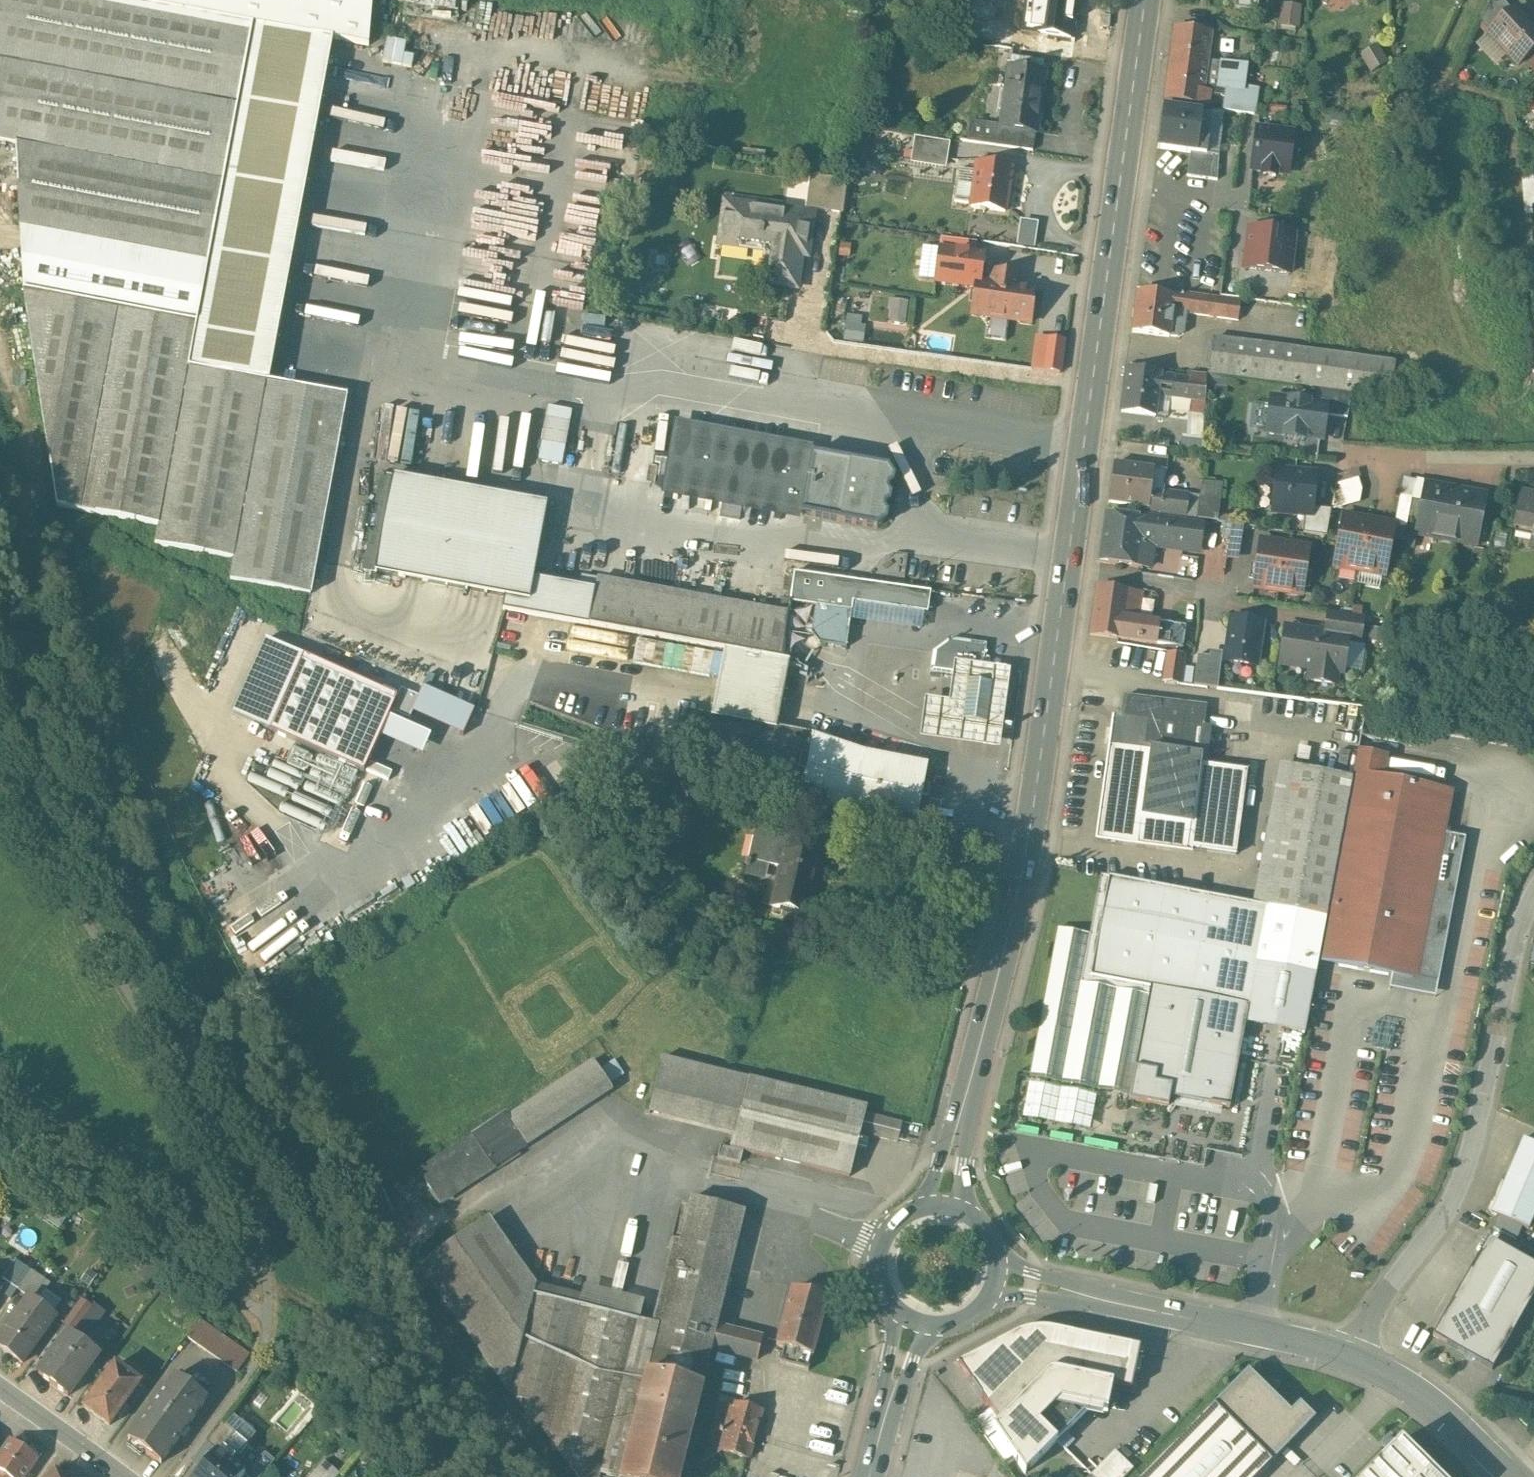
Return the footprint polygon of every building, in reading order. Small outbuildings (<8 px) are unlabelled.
[(133,0),(0,0),(0,138),(17,141),(20,226),(209,260),(253,22),(133,0)] [(253,22),(326,35),(366,42),(370,0),(133,0),(253,22)] [(1034,32),(1069,37),(1073,0),(1038,0),(1034,32)] [(1235,8),(1257,11),(1258,0),(1236,0),(1235,8)] [(1503,0),(1490,0),(1479,22),(1488,32),(1512,10),(1503,0)] [(1299,6),(1284,4),(1280,25),(1296,28),(1299,6)] [(1488,32),(1518,64),(1533,49),(1533,29),(1515,8),(1512,10),(1488,32)] [(265,378),(326,35),(253,22),(209,260),(20,226),(21,287),(195,319),(186,363),(265,378)] [(1014,28),(980,23),(978,43),(1012,47),(1014,28)] [(1211,32),(1174,27),(1164,100),(1207,106),(1209,93),(1212,70),(1206,70),(1207,61),(1211,32)] [(386,61),(414,65),(416,53),(407,52),(409,39),(389,37),(386,61)] [(1381,43),(1362,53),(1372,72),(1391,62),(1381,43)] [(1041,60),(1011,57),(1011,68),(1006,67),(1000,126),(1034,130),(1037,131),(1045,73),(1040,72),(1041,60)] [(1244,64),(1222,61),(1222,62),(1207,61),(1206,70),(1212,70),(1209,93),(1225,95),(1223,110),(1253,114),(1255,103),(1244,101),(1240,96),(1244,64)] [(331,74),(328,90),(404,102),(406,86),(331,74)] [(546,165),(558,109),(512,100),(512,103),(495,99),(487,137),(520,144),(517,159),(546,165)] [(1202,111),(1163,106),(1158,147),(1190,152),(1206,154),(1208,139),(1199,137),(1202,111)] [(1034,130),(1000,126),(997,144),(1032,148),(1034,130)] [(1292,133),(1257,129),(1252,168),(1264,170),(1263,174),(1275,176),(1275,171),(1287,173),(1292,133)] [(935,146),(904,142),(902,157),(933,161),(935,146)] [(1206,154),(1190,152),(1187,175),(1217,180),(1218,156),(1206,154)] [(1010,167),(976,162),(970,206),(1005,210),(1010,167)] [(850,179),(815,173),(811,207),(845,212),(850,179)] [(477,192),(464,272),(482,274),(480,289),(507,293),(505,308),(513,309),(515,295),(525,297),(534,238),(525,237),(528,215),(541,217),(544,194),(511,189),(513,179),(483,174),(480,192),(477,192)] [(1524,180),(1530,204),(1533,203),(1533,183),(1533,178),(1524,180)] [(813,215),(724,200),(717,242),(766,249),(761,280),(794,286),(799,254),(808,255),(813,215)] [(1020,245),(1038,246),(1040,219),(1023,218),(1020,245)] [(1294,234),(1248,229),(1244,268),(1289,274),(1294,234)] [(984,255),(940,249),(935,281),(975,286),(976,281),(980,281),(984,255)] [(980,281),(976,281),(975,286),(972,313),(985,315),(985,316),(1031,323),(1035,289),(1017,287),(1019,275),(993,271),(991,283),(980,281)] [(1243,281),(1221,278),(1219,296),(1241,299),(1241,298),(1240,298),(1243,281)] [(195,319),(21,287),(55,506),(155,523),(186,363),(195,319)] [(1174,296),(1137,291),(1132,331),(1169,336),(1169,335),(1177,336),(1183,332),(1185,318),(1172,316),(1172,310),(1192,313),(1194,295),(1174,292),(1174,296)] [(1204,296),(1194,295),(1192,313),(1202,315),(1204,296)] [(1241,301),(1204,296),(1202,315),(1238,320),(1241,301)] [(907,321),(910,299),(893,297),(890,319),(907,321)] [(849,314),(848,341),(865,341),(866,314),(849,314)] [(1033,367),(1065,372),(1070,338),(1038,334),(1033,367)] [(1393,360),(1212,335),(1207,372),(1318,387),(1352,392),(1388,397),(1393,360)] [(265,378),(186,363),(155,523),(152,543),(233,560),(265,378)] [(1174,376),(1127,369),(1121,411),(1155,416),(1158,396),(1171,397),(1174,376)] [(1206,375),(1189,373),(1189,378),(1174,376),(1171,397),(1204,402),(1206,375)] [(345,392),(265,378),(233,560),(228,578),(311,593),(345,392)] [(1352,392),(1318,387),(1316,403),(1326,405),(1325,415),(1347,418),(1352,392)] [(1308,402),(1290,400),(1290,399),(1289,399),(1289,400),(1271,397),(1267,431),(1284,434),(1284,436),(1304,439),(1305,436),(1322,438),(1325,415),(1326,405),(1316,403),(1309,402),(1308,402)] [(540,459),(564,464),(576,409),(552,404),(540,459)] [(666,427),(658,469),(666,470),(673,429),(666,427)] [(812,454),(673,428),(673,429),(666,470),(663,487),(801,513),(812,454)] [(888,467),(812,453),(812,454),(801,513),(801,514),(877,527),(882,524),(886,520),(888,514),(884,509),(885,509),(885,506),(885,505),(890,502),(891,495),(888,490),(889,487),(893,483),(894,477),(891,472),(892,472),(888,467)] [(1166,470),(1114,463),(1109,502),(1147,507),(1147,512),(1161,513),(1164,491),(1166,470)] [(1315,474),(1277,470),(1273,511),(1305,514),(1311,515),(1312,507),(1315,474)] [(545,502),(378,471),(364,569),(504,593),(501,607),(588,623),(594,586),(533,576),(545,502)] [(1358,478),(1335,484),(1331,509),(1331,510),(1344,507),(1341,495),(1362,490),(1358,478)] [(1457,490),(1426,484),(1418,526),(1433,529),(1432,536),(1454,540),(1459,512),(1453,511),(1457,490)] [(1484,495),(1457,490),(1453,511),(1459,512),(1454,540),(1455,540),(1456,533),(1476,537),(1484,495)] [(1200,496),(1164,491),(1161,513),(1197,518),(1200,496)] [(1520,492),(1514,527),(1532,531),(1531,538),(1532,538),(1531,544),(1533,545),(1533,494),(1520,492)] [(1221,495),(1205,494),(1200,496),(1197,518),(1218,520),(1221,495)] [(1331,509),(1312,507),(1311,515),(1305,514),(1303,532),(1326,536),(1331,510),(1331,509)] [(1203,522),(1144,514),(1144,519),(1106,514),(1100,560),(1149,567),(1152,545),(1200,551),(1203,522)] [(1343,515),(1334,565),(1359,570),(1369,520),(1343,515)] [(1394,525),(1369,520),(1359,570),(1385,575),(1394,525)] [(1309,547),(1261,540),(1254,587),(1277,590),(1275,602),(1276,602),(1278,590),(1301,594),(1309,547)] [(861,581),(793,571),(788,612),(789,613),(791,602),(799,603),(815,606),(811,634),(819,643),(846,647),(853,601),(927,612),(929,601),(930,591),(861,581)] [(700,596),(598,577),(589,624),(694,643),(700,596)] [(1142,594),(1097,588),(1091,633),(1156,642),(1159,622),(1138,619),(1142,594)] [(788,612),(700,596),(694,643),(781,659),(788,612)] [(1363,616),(1328,611),(1325,632),(1348,636),(1347,641),(1359,643),(1363,616)] [(1262,623),(1232,618),(1226,660),(1255,665),(1262,623)] [(1185,626),(1159,622),(1156,642),(1183,646),(1185,626)] [(1325,632),(1289,627),(1288,637),(1284,636),(1280,664),(1310,668),(1308,680),(1335,684),(1338,667),(1343,668),(1347,641),(1348,636),(1325,632)] [(951,638),(933,651),(930,672),(951,676),(988,681),(990,667),(986,643),(951,638)] [(712,652),(673,645),(669,667),(708,674),(712,652)] [(781,660),(717,649),(706,713),(771,726),(781,660)] [(1209,656),(1198,655),(1194,685),(1205,686),(1207,674),(1219,675),(1222,652),(1210,650),(1209,656)] [(397,692),(302,652),(269,728),(364,771),(397,692)] [(1184,655),(1168,652),(1164,681),(1180,683),(1184,655)] [(988,681),(951,676),(947,704),(924,700),(919,737),(1000,749),(1011,670),(990,667),(988,681)] [(899,669),(894,668),(891,684),(897,685),(899,669)] [(1219,675),(1207,674),(1205,686),(1217,688),(1219,675)] [(1130,719),(1115,717),(1111,745),(1112,746),(1112,747),(1113,747),(1101,836),(1155,843),(1236,854),(1247,770),(1199,763),(1206,707),(1132,698),(1130,719)] [(706,713),(680,709),(671,755),(797,799),(799,794),(808,766),(813,737),(813,733),(771,726),(706,713)] [(864,754),(813,737),(808,766),(799,794),(853,813),(856,803),(917,817),(927,767),(864,754)] [(1380,753),(1358,749),(1353,777),(1318,961),(1326,962),(1338,965),(1391,975),(1389,988),(1435,996),(1465,837),(1443,834),(1452,791),(1376,776),(1380,753)] [(1318,961),(1353,777),(1291,763),(1265,904),(1255,961),(1316,972),(1318,961)] [(473,796),(489,822),(529,796),(513,770),(473,796)] [(803,835),(757,824),(749,859),(782,867),(773,905),(806,913),(818,860),(798,855),(803,835)] [(1255,961),(1265,904),(1099,874),(1089,932),(1097,933),(1090,975),(1148,985),(1129,1089),(1127,1098),(1167,1105),(1169,1094),(1229,1105),(1244,1021),(1255,961)] [(1484,902),(1469,952),(1484,956),(1499,907),(1484,902)] [(1097,933),(1089,932),(1054,925),(1027,1071),(1129,1089),(1148,985),(1090,975),(1097,933)] [(1316,972),(1255,961),(1244,1021),(1305,1032),(1316,972)] [(745,1076),(660,1056),(646,1112),(732,1133),(745,1076)] [(592,1057),(504,1110),(526,1144),(613,1089),(592,1057)] [(864,1104),(745,1076),(732,1133),(728,1146),(742,1149),(849,1175),(864,1104)] [(526,1144),(504,1110),(415,1167),(437,1200),(526,1144)] [(871,1111),(868,1122),(882,1125),(880,1134),(901,1138),(905,1119),(871,1111)] [(1494,1226),(1516,1237),(1521,1226),(1529,1230),(1533,1218),(1533,1144),(1524,1139),(1491,1213),(1499,1217),(1494,1226)] [(742,1149),(728,1146),(717,1144),(715,1158),(739,1164),(742,1149)] [(493,1212),(421,1262),(582,1476),(604,1476),(605,1472),(625,1476),(686,1476),(717,1347),(760,1356),(768,1332),(723,1321),(751,1208),(695,1195),(682,1244),(673,1248),(657,1319),(645,1316),(648,1297),(588,1282),(585,1291),(541,1280),(493,1212)] [(1488,1238),(1433,1335),(1466,1355),(1463,1359),(1471,1363),(1473,1360),(1493,1369),(1533,1295),(1533,1266),(1488,1238)] [(50,1282),(30,1269),(17,1288),(36,1301),(50,1282)] [(832,1293),(796,1284),(781,1338),(788,1341),(784,1356),(813,1364),(832,1293)] [(80,1299),(64,1320),(76,1329),(92,1307),(80,1299)] [(24,1304),(16,1315),(14,1314),(0,1334),(0,1346),(22,1362),(42,1334),(41,1333),(55,1314),(43,1306),(37,1313),(24,1304)] [(205,1322),(193,1340),(242,1375),(255,1357),(205,1322)] [(1025,1325),(957,1360),(997,1419),(1047,1369),(1113,1383),(1124,1385),(1131,1343),(1054,1326),(1025,1325)] [(80,1339),(69,1331),(38,1373),(68,1395),(99,1352),(97,1352),(80,1339)] [(85,1332),(80,1339),(97,1352),(103,1345),(85,1332)] [(106,1376),(115,1363),(108,1357),(98,1370),(106,1376)] [(140,1381),(115,1363),(106,1376),(85,1405),(109,1424),(116,1415),(121,1419),(129,1407),(124,1403),(140,1381)] [(1247,1366),(1211,1403),(1272,1460),(1314,1416),(1298,1399),(1290,1407),(1247,1366)] [(1047,1369),(997,1419),(990,1425),(1024,1472),(1056,1438),(1038,1420),(1059,1399),(1087,1405),(1107,1409),(1113,1383),(1047,1369)] [(175,1374),(128,1438),(160,1462),(208,1397),(175,1374)] [(1038,1420),(1056,1438),(1087,1405),(1059,1399),(1038,1420)] [(734,1407),(718,1402),(704,1453),(706,1457),(702,1458),(703,1461),(724,1450),(748,1457),(761,1409),(734,1402),(734,1407)] [(1211,1403),(1138,1476),(1255,1476),(1272,1460),(1211,1403)] [(206,1440),(218,1451),(234,1431),(221,1420),(206,1440)] [(234,1431),(218,1451),(195,1476),(241,1476),(245,1472),(232,1461),(248,1442),(234,1431)] [(1387,1449),(1396,1441),(1387,1433),(1380,1442),(1387,1449)] [(1378,1458),(1398,1476),(1440,1476),(1400,1436),(1396,1441),(1387,1449),(1378,1458)] [(10,1439),(0,1453),(0,1476),(24,1476),(38,1457),(10,1439)] [(1114,1447),(1089,1472),(1094,1476),(1122,1476),(1134,1465),(1114,1447)] [(323,1458),(307,1476),(335,1476),(339,1472),(323,1458)] [(1378,1458),(1360,1476),(1398,1476),(1378,1458)]
